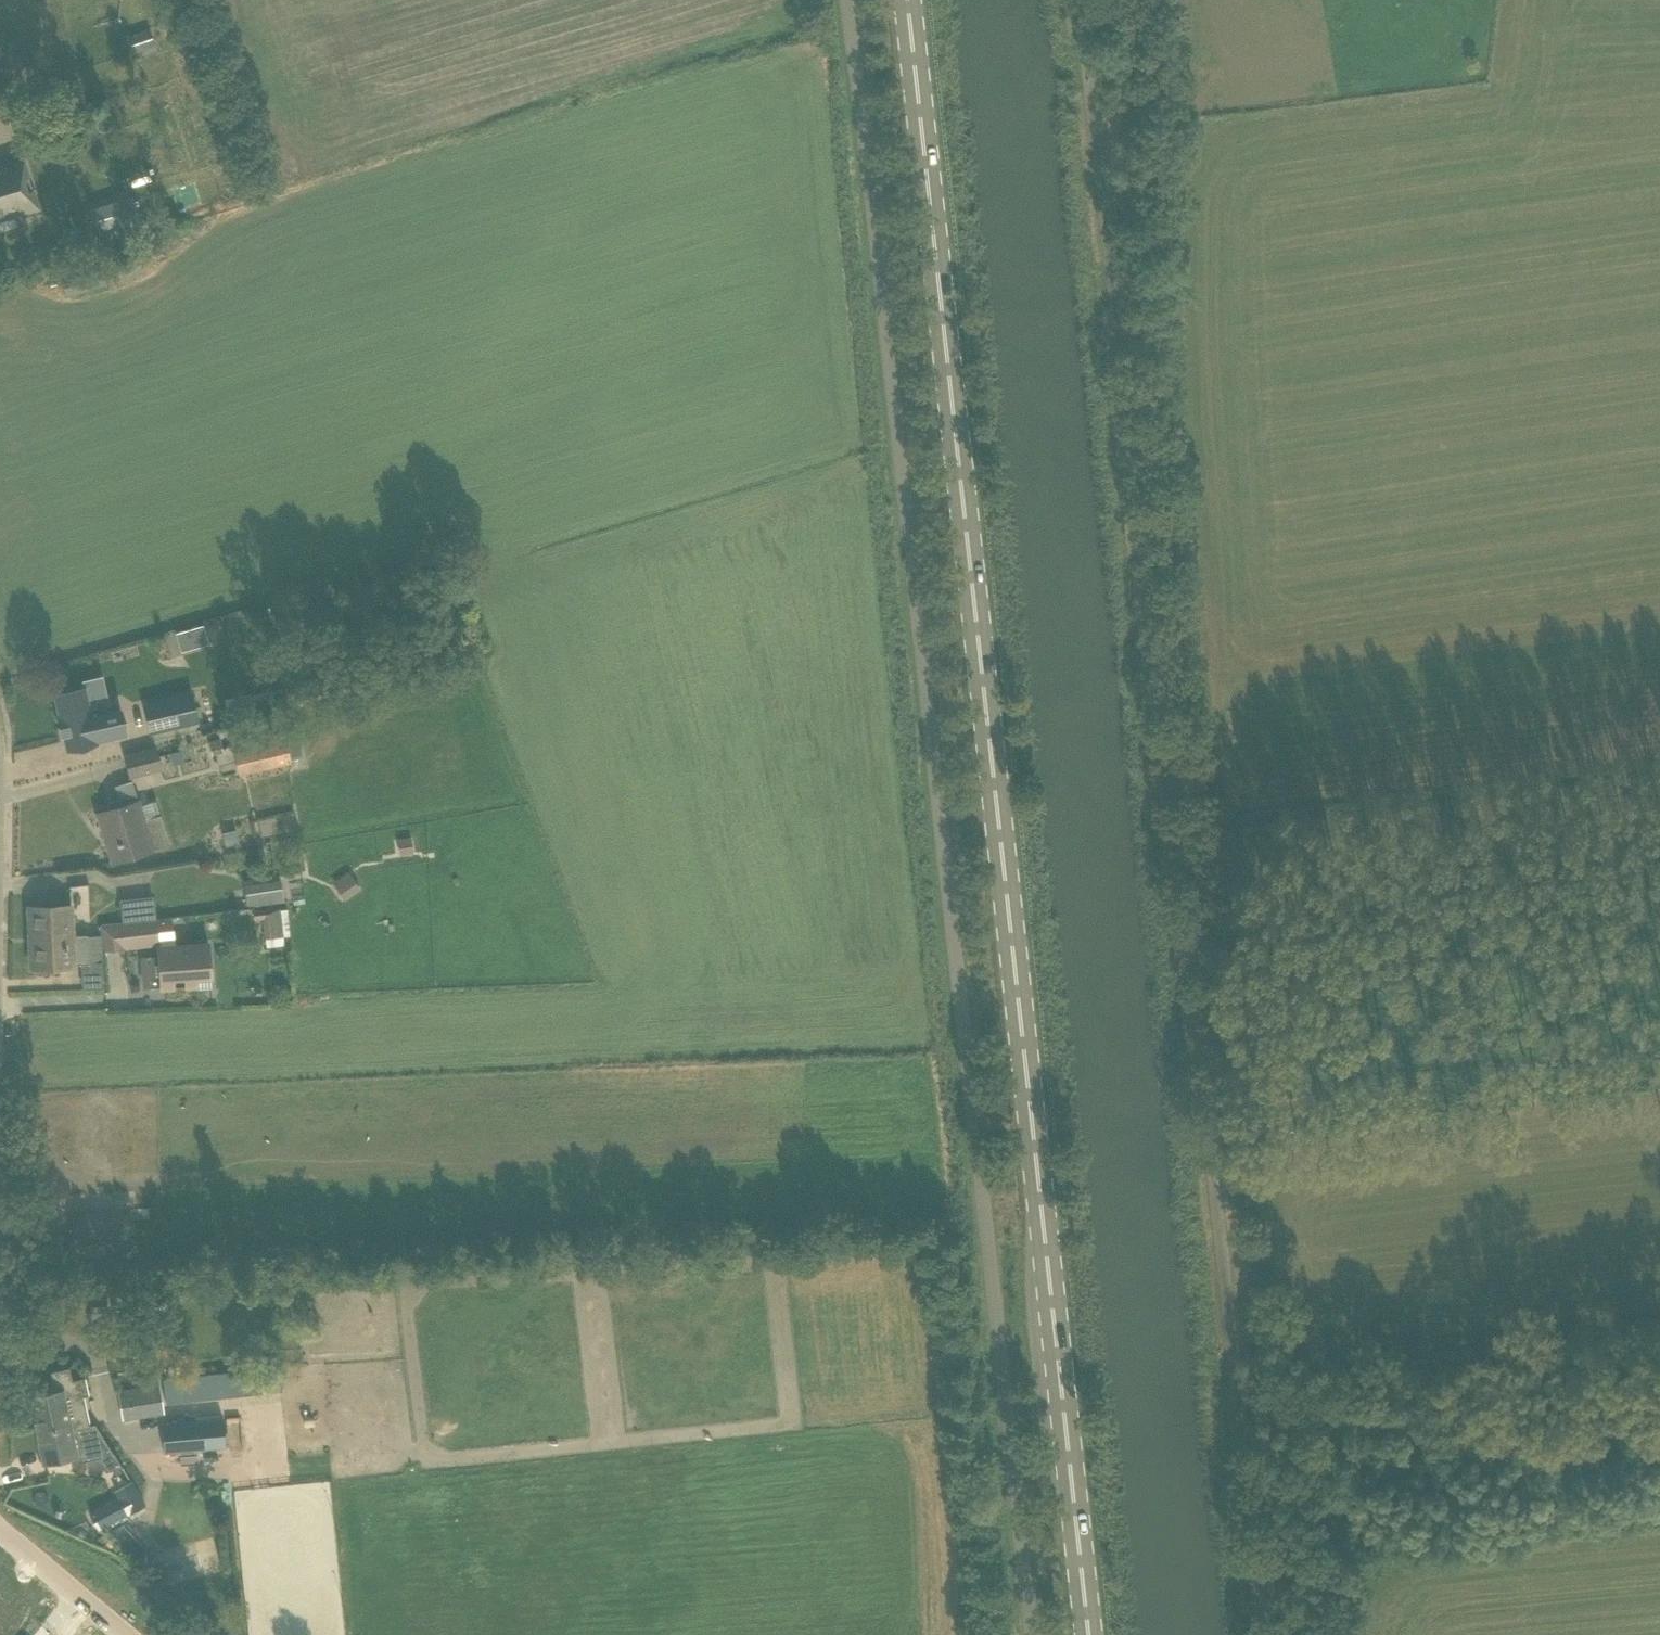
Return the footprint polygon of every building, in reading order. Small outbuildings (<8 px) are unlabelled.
[(149,28),(129,35),(134,52),(155,45),(149,28)] [(37,208),(22,159),(0,166),(0,220),(37,208)] [(130,197),(90,209),(93,216),(99,236),(99,238),(139,226),(138,223),(130,197)] [(86,213),(70,217),(77,243),(93,239),(86,213)] [(55,695),(68,748),(126,735),(121,711),(107,714),(104,700),(88,704),(84,688),(55,695)] [(199,720),(191,691),(145,704),(152,732),(199,720)] [(265,739),(233,747),(239,775),(291,763),(291,761),(302,758),(297,737),(287,740),(286,735),(285,734),(265,739)] [(220,738),(210,741),(214,755),(224,752),(220,738)] [(162,768),(157,748),(125,756),(130,776),(162,768)] [(182,750),(170,753),(173,765),(184,762),(182,750)] [(142,804),(141,800),(97,814),(112,862),(156,848),(171,843),(161,814),(157,800),(142,804)] [(225,831),(228,844),(240,842),(238,829),(225,831)] [(411,838),(398,840),(400,853),(413,851),(411,838)] [(348,874),(335,884),(345,898),(358,889),(348,874)] [(281,900),(279,883),(245,888),(248,905),(281,900)] [(72,884),(74,917),(89,916),(87,884),(72,884)] [(71,906),(29,907),(32,968),(90,965),(90,963),(104,961),(102,949),(101,936),(84,937),(72,938),(71,906)] [(288,933),(285,906),(254,910),(255,919),(264,918),(266,935),(288,933)] [(156,920),(123,923),(126,947),(158,944),(156,920)] [(161,974),(144,976),(145,987),(162,986),(162,988),(197,985),(197,988),(212,987),(211,976),(212,976),(209,942),(159,946),(161,974)] [(279,1365),(162,1378),(165,1403),(282,1390),(279,1365)] [(30,1397),(37,1430),(88,1419),(87,1414),(86,1414),(82,1396),(88,1395),(85,1377),(72,1380),(70,1367),(51,1372),(53,1385),(50,1385),(52,1393),(30,1397)] [(122,1393),(127,1418),(164,1411),(159,1386),(122,1393)] [(221,1417),(163,1421),(165,1450),(224,1445),(221,1417)] [(88,1419),(37,1430),(44,1462),(76,1455),(77,1462),(113,1455),(94,1424),(89,1425),(88,1419)] [(118,1497),(90,1512),(100,1529),(128,1514),(144,1505),(131,1482),(115,1491),(118,1497)]
